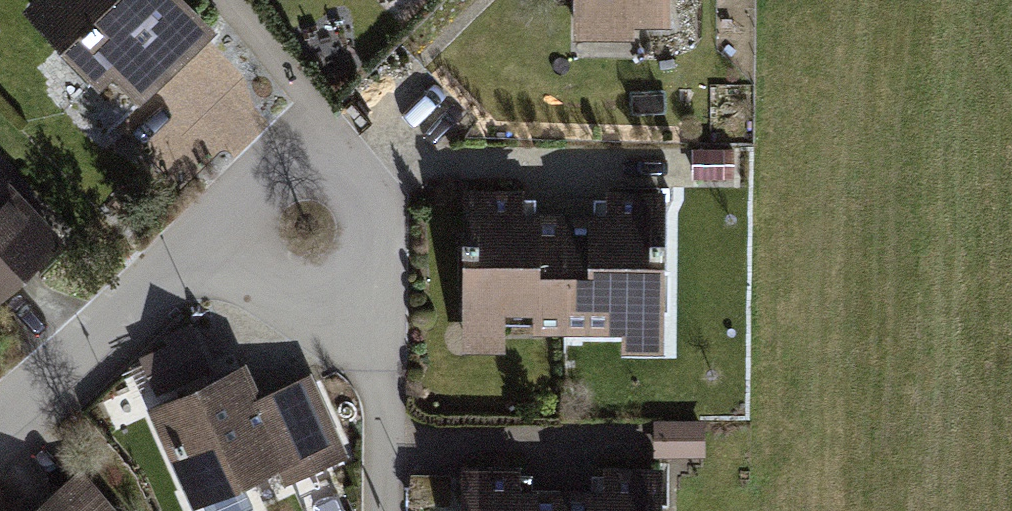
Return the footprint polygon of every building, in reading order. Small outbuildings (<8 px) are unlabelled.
[(20,8),(99,89),(112,76),(139,104),(217,30),(188,0),(28,0),(20,8)] [(567,34),(666,34),(666,0),(567,0),(567,34)] [(735,148),(689,148),(689,177),(735,178),(735,148)] [(65,239),(0,171),(0,301),(65,239)] [(563,331),(565,213),(514,213),(514,190),(469,189),(467,350),(502,350),(503,330),(563,331)] [(565,213),(563,331),(625,332),(625,349),(658,350),(660,191),(610,191),(609,214),(565,213)] [(138,354),(162,397),(218,367),(195,323),(138,354)] [(241,372),(151,412),(192,501),(268,467),(278,490),(349,458),(309,369),(251,395),(241,372)] [(703,424),(657,423),(657,453),(702,453),(703,424)] [(562,485),(519,485),(519,466),(468,465),(468,510),(562,510),(562,485)] [(562,510),(657,510),(657,467),(607,466),(607,486),(562,485),(562,510)] [(30,510),(115,510),(79,469),(30,510)] [(439,472),(408,472),(408,504),(438,504),(439,472)]
